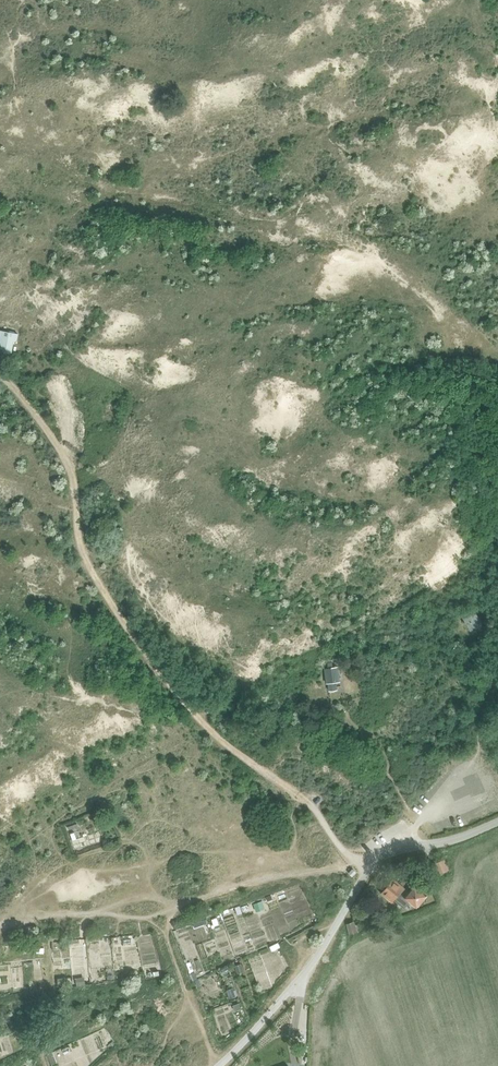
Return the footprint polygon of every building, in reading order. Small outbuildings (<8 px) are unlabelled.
[(11,352),(15,333),(3,330),(3,331),(0,330),(0,342),(1,342),(0,346),(0,350),(11,352)] [(60,408),(68,405),(60,391),(62,390),(59,385),(57,386),(55,381),(49,385),(51,389),(51,390),(60,408)] [(469,631),(482,624),(474,608),(460,616),(469,631)] [(336,682),(339,682),(338,667),(324,669),(325,683),(327,683),(328,691),(337,690),(336,682)] [(259,725),(249,734),(260,747),(271,738),(259,725)] [(433,864),(437,874),(447,870),(443,860),(433,864)] [(413,886),(407,892),(401,887),(402,887),(392,879),(380,893),(390,901),(391,899),(402,908),(408,901),(415,907),(425,896),(413,886)] [(345,924),(349,934),(356,932),(352,921),(345,924)] [(75,978),(76,985),(84,984),(83,977),(75,978)] [(48,1054),(51,1065),(57,1063),(54,1052),(48,1054)]
